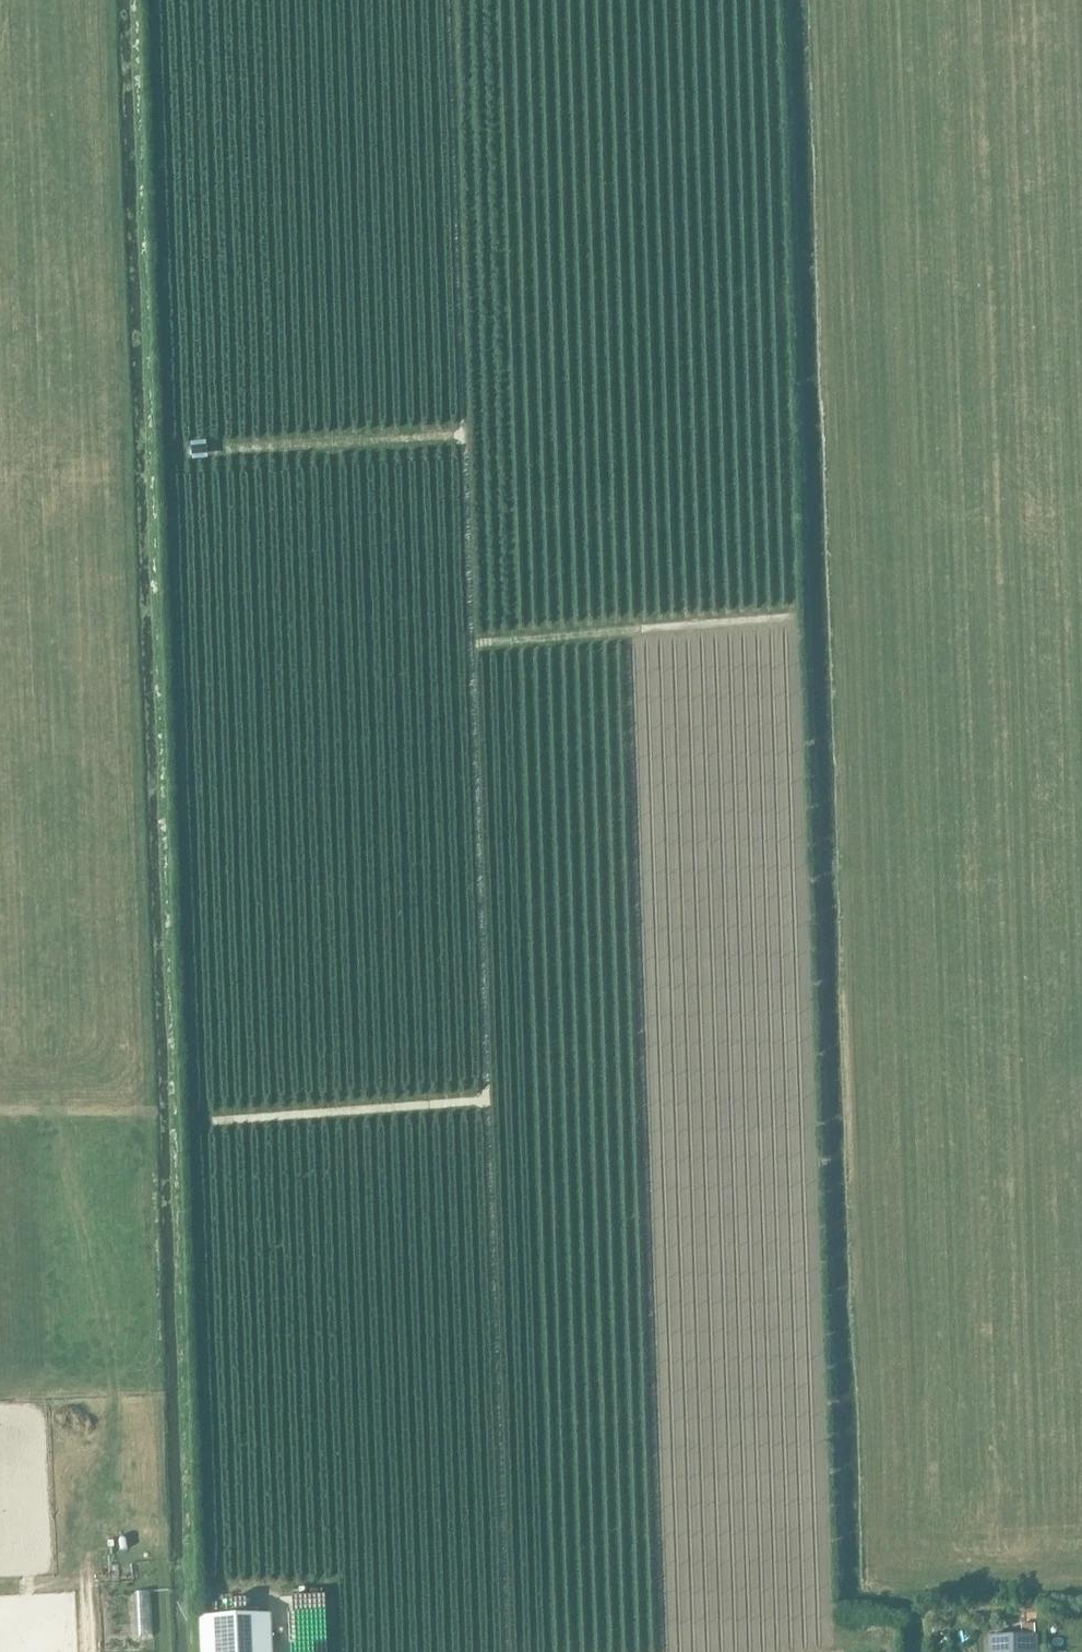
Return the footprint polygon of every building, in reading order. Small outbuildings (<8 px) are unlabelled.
[(202,1615),(203,1651),(271,1651),(269,1612),(202,1615)] [(1021,1636),(1034,1635),(1034,1624),(1021,1624),(1021,1636)] [(991,1637),(991,1651),(1035,1651),(1034,1635),(1021,1636),(991,1637)]
